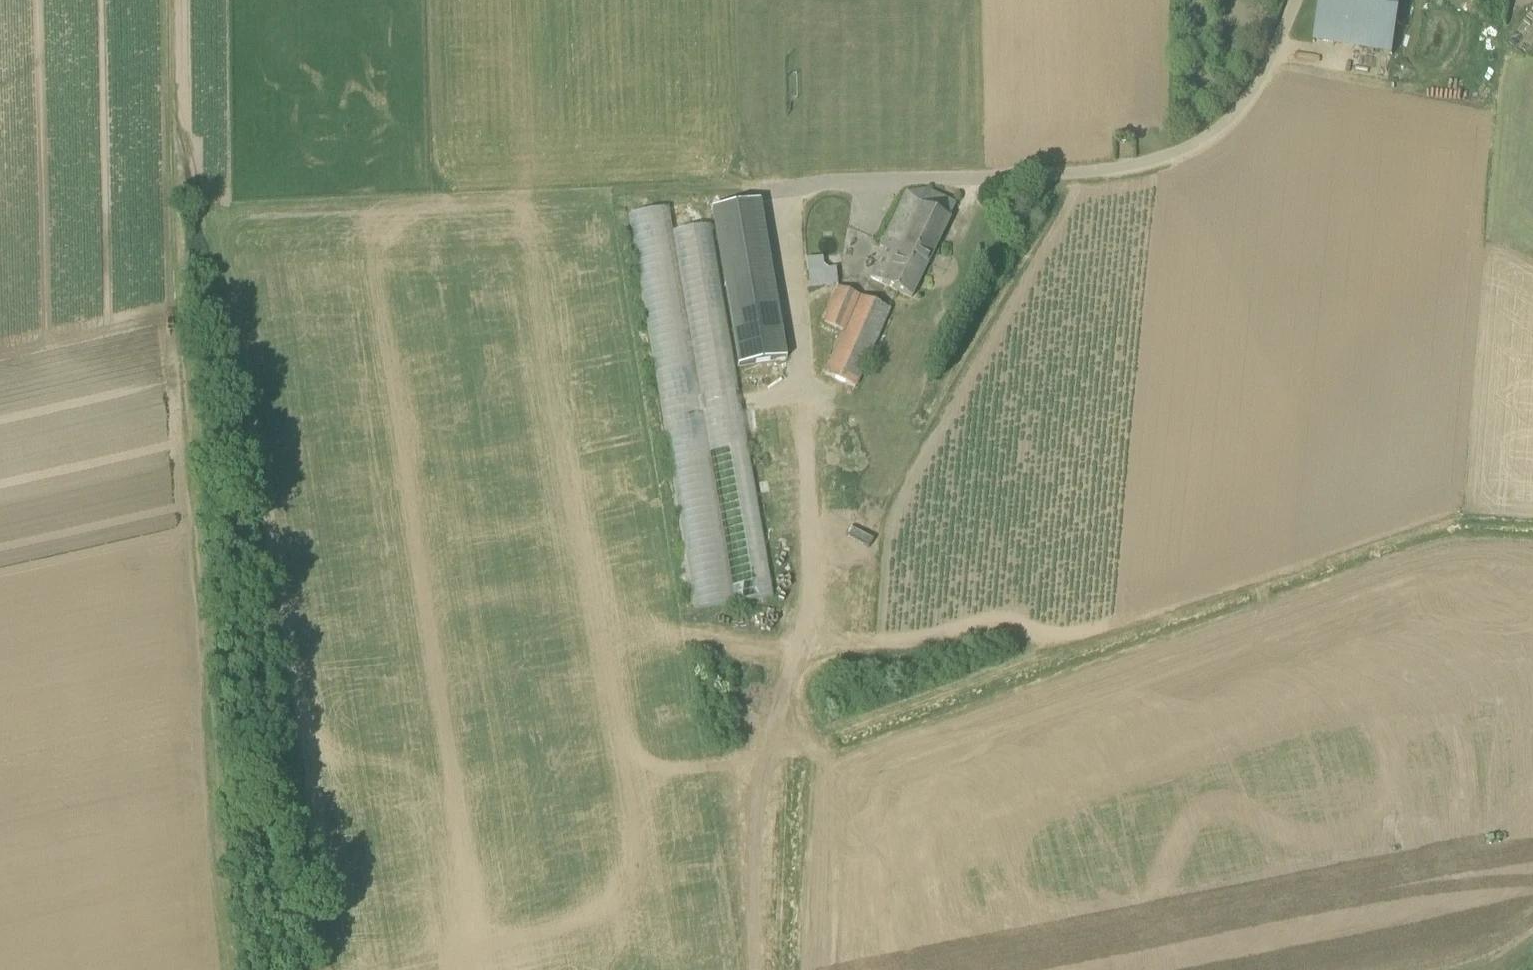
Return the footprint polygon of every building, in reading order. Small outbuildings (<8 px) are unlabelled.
[(1317,21),(1396,35),(1402,0),(1321,0),(1317,21)] [(926,189),(907,191),(876,256),(881,258),(871,278),(912,298),(950,219),(950,218),(956,204),(926,189)] [(733,602),(771,597),(715,223),(673,230),(670,206),(633,212),(693,609),(733,603),(733,602)] [(838,283),(836,265),(825,267),(824,255),(807,257),(810,287),(838,283)] [(774,278),(725,286),(738,367),(787,359),(774,278)] [(854,389),(890,308),(839,287),(824,324),(843,332),(824,376),(854,389)]
